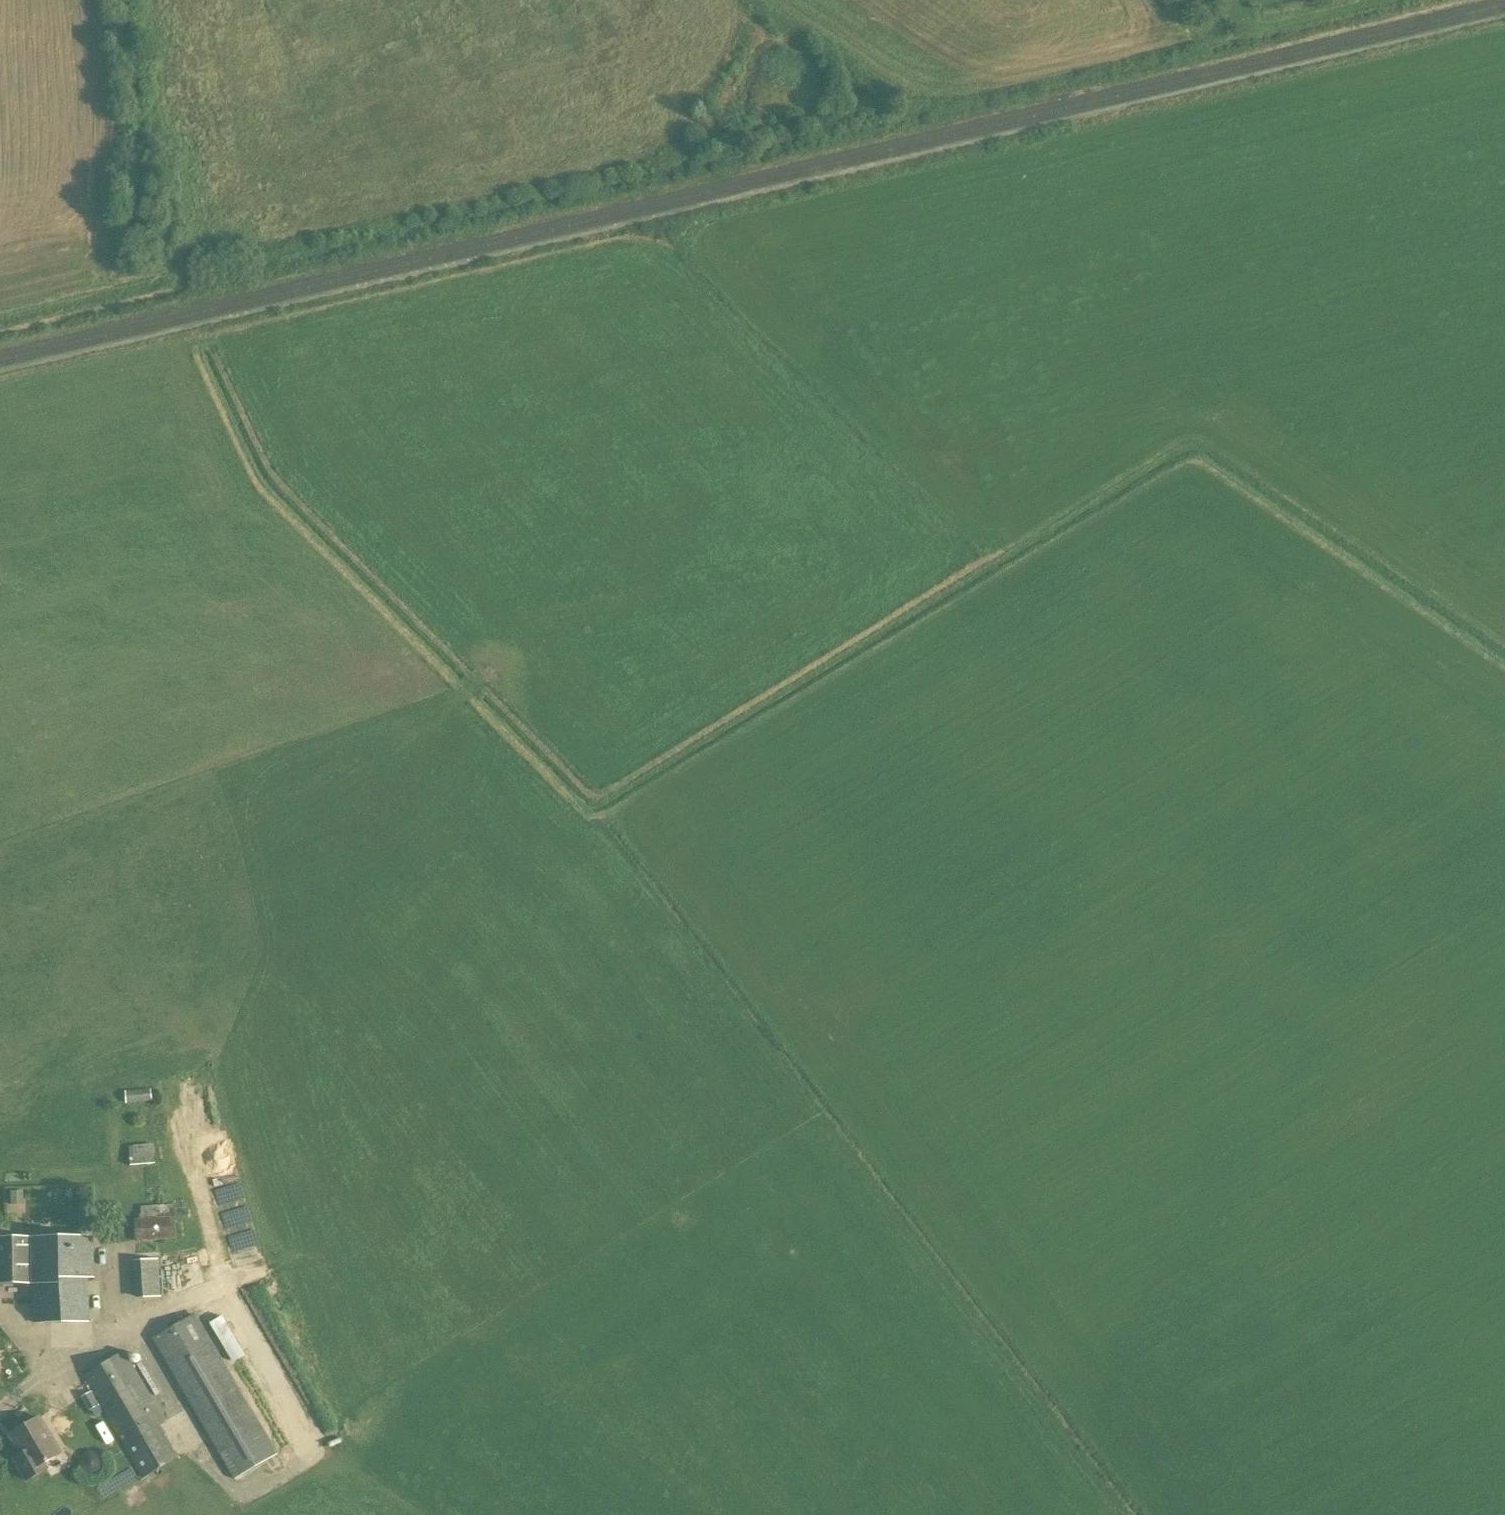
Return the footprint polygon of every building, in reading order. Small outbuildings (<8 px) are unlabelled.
[(125,1091),(125,1103),(151,1101),(151,1089),(125,1091)] [(129,1145),(130,1165),(155,1164),(154,1144),(129,1145)] [(134,1218),(135,1242),(176,1239),(174,1204),(140,1206),(141,1218),(134,1218)] [(34,1258),(34,1282),(34,1321),(89,1321),(87,1277),(92,1277),(91,1236),(29,1237),(29,1258),(34,1258)] [(34,1282),(34,1258),(29,1258),(29,1237),(0,1237),(0,1283),(34,1282)] [(133,1260),(135,1299),(161,1297),(159,1258),(133,1260)] [(193,1313),(153,1336),(235,1477),(276,1453),(193,1313)] [(178,1457),(161,1426),(166,1423),(124,1350),(83,1375),(142,1477),(178,1457)] [(22,1453),(14,1458),(26,1479),(46,1468),(43,1463),(61,1453),(41,1416),(11,1433),(22,1453)] [(104,1463),(104,1461),(104,1459),(103,1457),(101,1455),(100,1454),(99,1453),(98,1452),(95,1451),(93,1451),(91,1451),(89,1451),(87,1452),(84,1453),(83,1454),(82,1456),(80,1458),(80,1460),(80,1461),(79,1462),(79,1463),(79,1465),(80,1466),(80,1467),(80,1468),(81,1469),(82,1471),(84,1473),(85,1474),(86,1474),(88,1475),(90,1476),(93,1476),(95,1475),(96,1475),(98,1474),(101,1472),(102,1471),(103,1470),(103,1468),(104,1466),(104,1465),(104,1463)]
